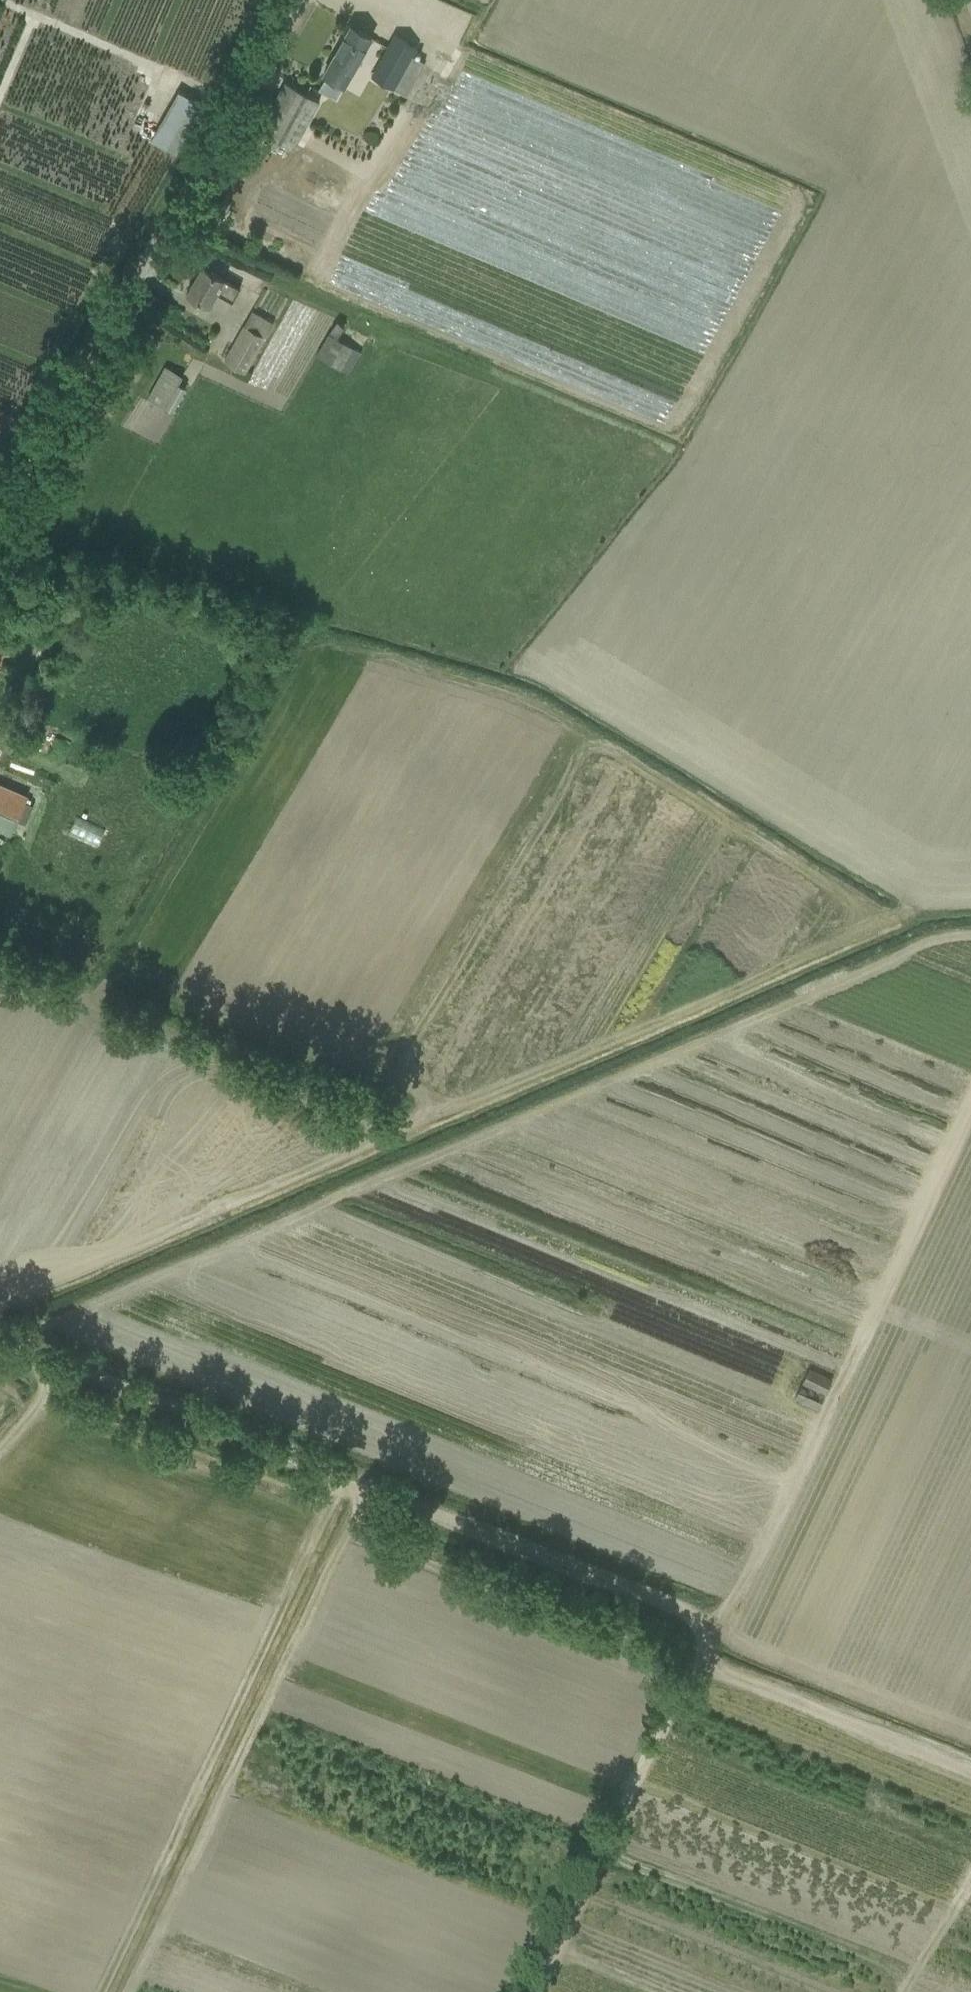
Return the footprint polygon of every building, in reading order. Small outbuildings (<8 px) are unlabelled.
[(344,85),(372,37),(350,25),(324,73),(344,85)] [(395,87),(406,93),(424,62),(412,56),(416,48),(395,36),(385,53),(373,74),(395,87)] [(751,239),(771,188),(479,76),(459,127),(751,239)] [(277,139),(282,141),(293,148),(318,102),(307,95),(302,93),(284,83),(259,129),(277,139)] [(157,145),(186,161),(213,109),(185,94),(157,145)] [(187,293),(204,303),(210,306),(218,291),(233,299),(240,287),(219,276),(202,266),(187,293)] [(224,360),(246,372),(273,323),(252,311),(224,360)] [(348,373),(360,352),(328,333),(315,354),(348,373)] [(164,366),(146,399),(172,413),(186,388),(178,383),(182,376),(164,366)] [(10,833),(26,796),(0,785),(0,829),(10,833)] [(796,1399),(817,1409),(831,1379),(810,1369),(796,1399)]
